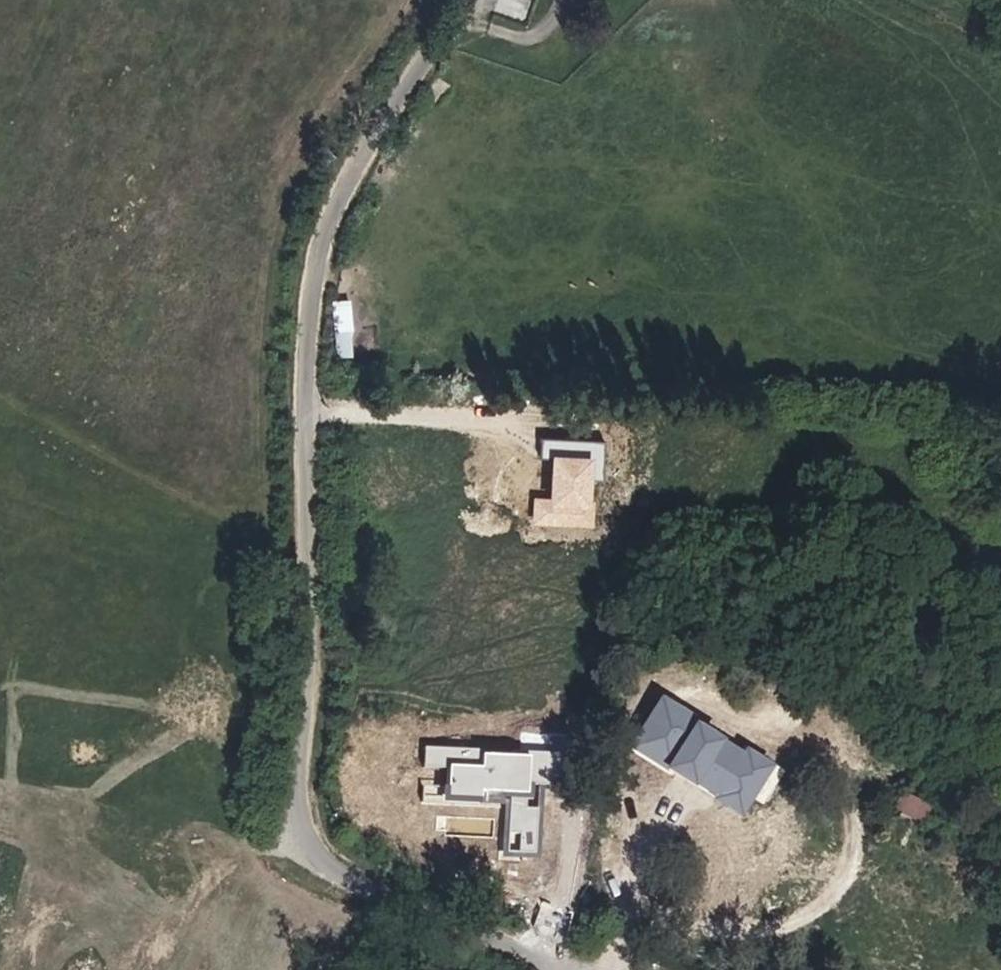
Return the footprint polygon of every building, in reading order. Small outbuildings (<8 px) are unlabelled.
[(537,0),(495,0),(490,17),(527,31),(537,0)] [(535,498),(533,526),(594,529),(597,481),(601,481),(603,444),(544,440),(542,459),(552,460),(550,499),(535,498)] [(786,769),(663,697),(631,750),(754,822),(786,769)] [(507,799),(504,855),(538,857),(541,784),(558,784),(559,751),(528,749),(528,755),(479,753),(479,747),(425,745),(424,767),(450,768),(449,797),(507,799)] [(917,832),(924,818),(899,803),(891,818),(917,832)]
